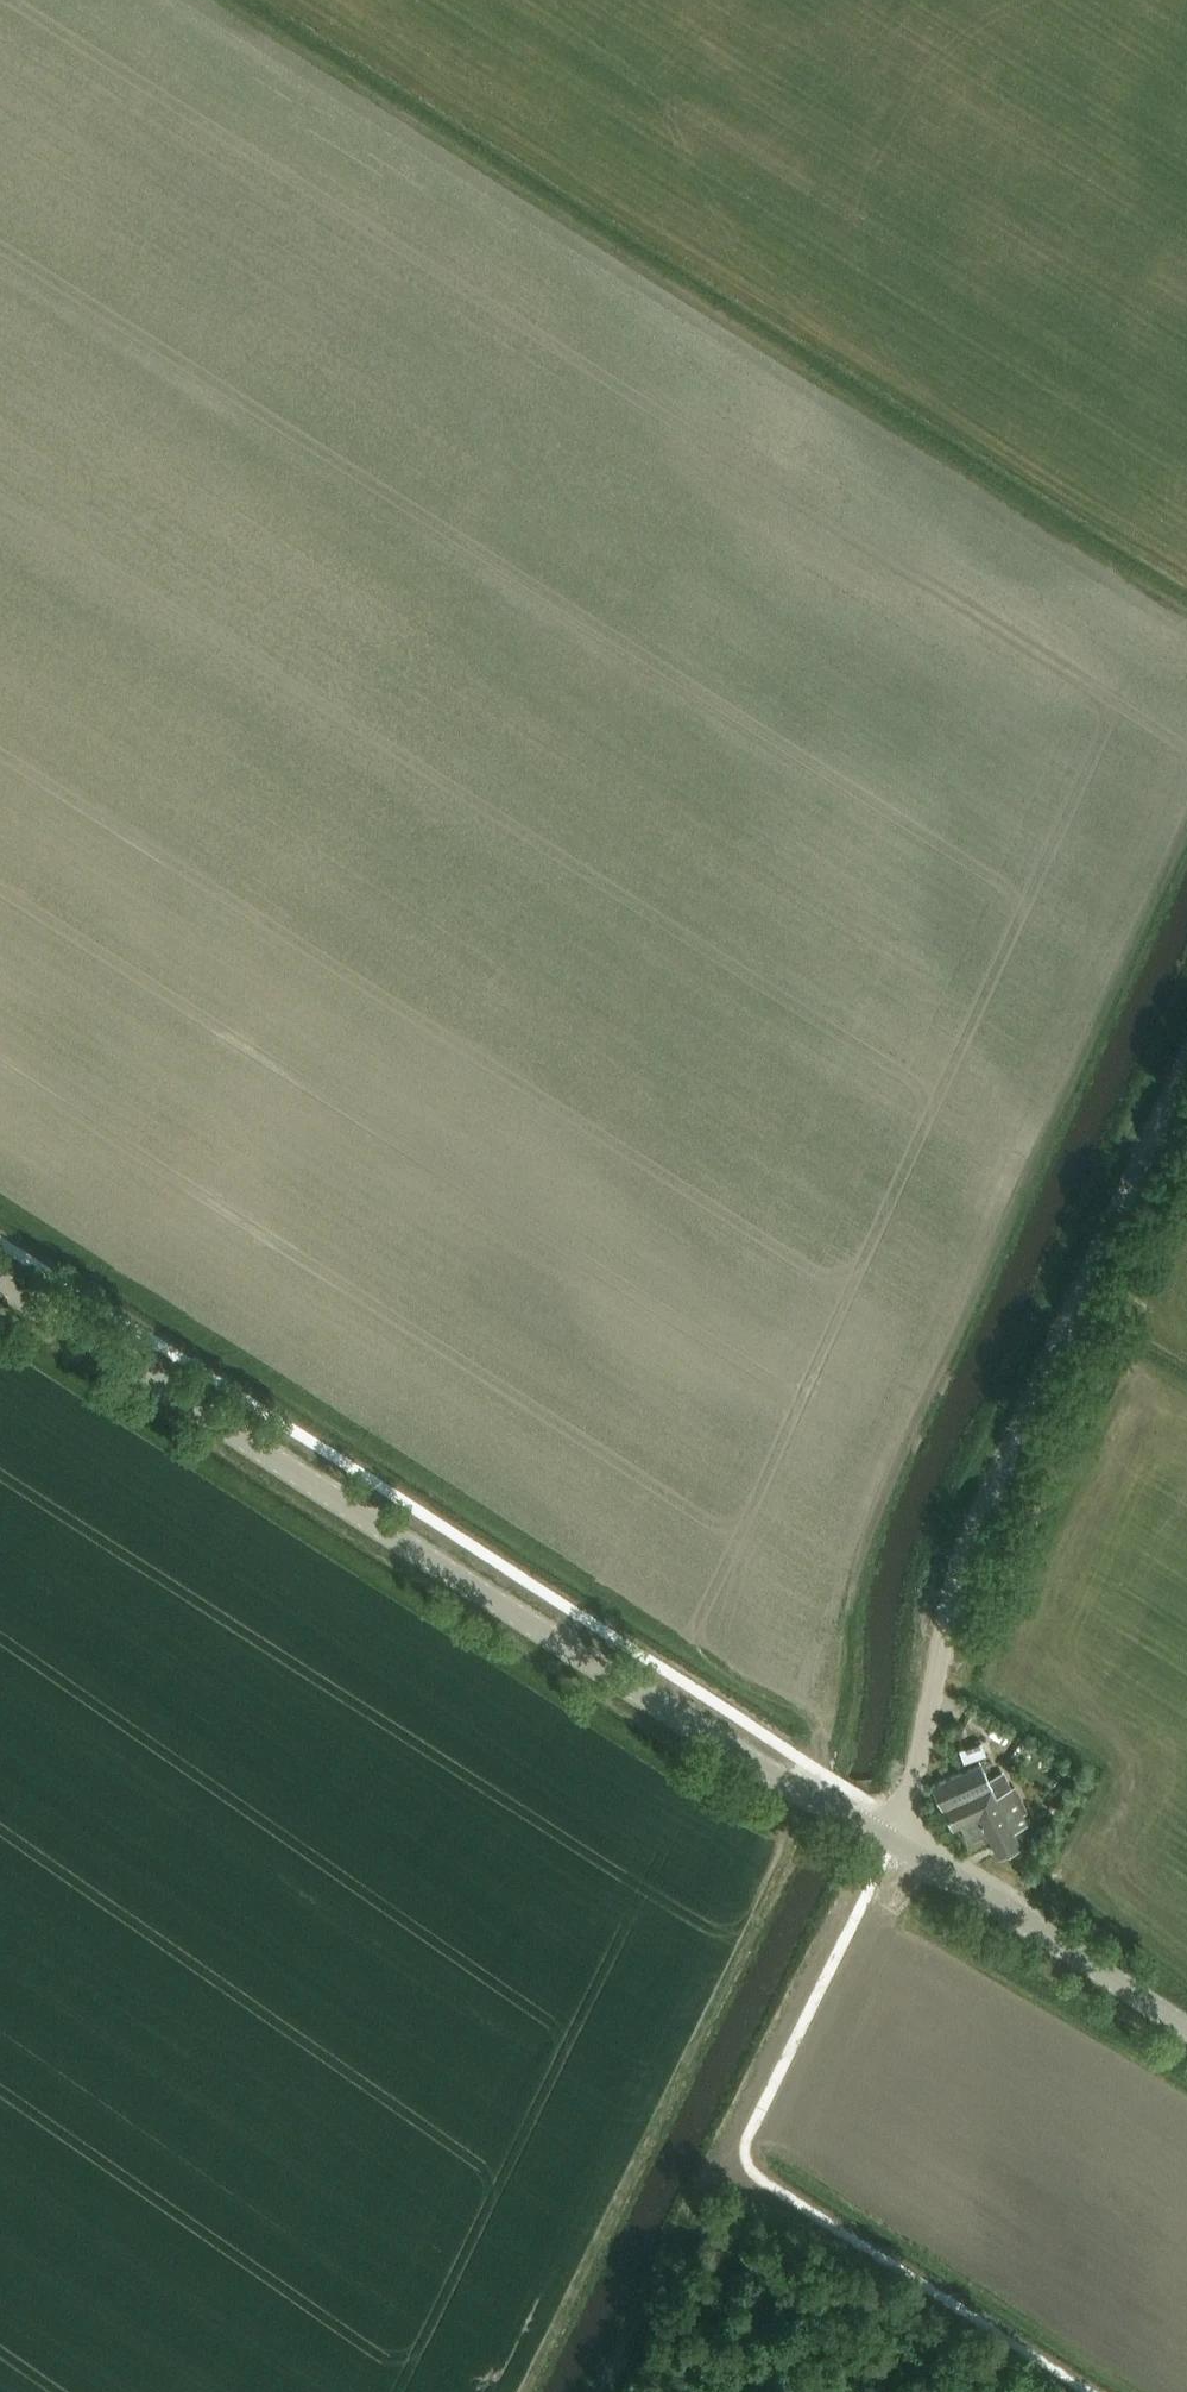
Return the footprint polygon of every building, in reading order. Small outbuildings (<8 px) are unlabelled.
[(965,1764),(987,1759),(982,1740),(960,1745),(965,1764)] [(1020,1833),(1033,1827),(1015,1790),(1002,1797),(987,1767),(939,1791),(959,1833),(967,1828),(974,1843),(986,1837),(990,1844),(997,1840),(1007,1861),(1028,1851),(1020,1833)]
